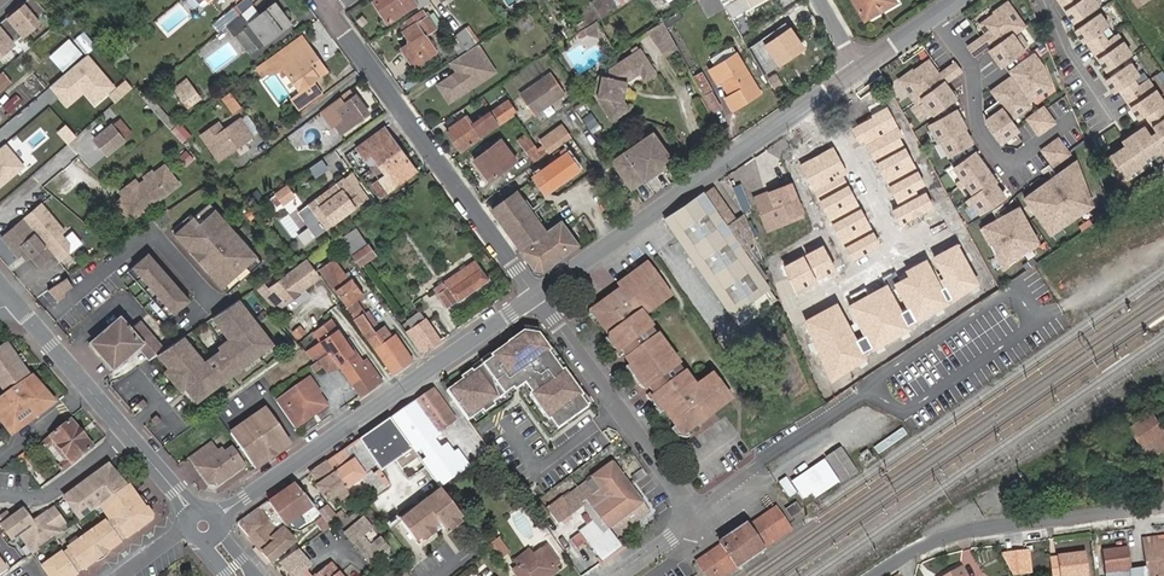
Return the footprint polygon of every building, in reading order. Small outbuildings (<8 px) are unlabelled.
[(43,13),(32,0),(27,0),(20,6),(19,5),(3,18),(17,34),(21,39),(35,27),(31,23),(43,13)] [(419,9),(431,1),(430,0),(376,0),(373,2),(388,23),(416,5),(419,9)] [(611,11),(604,0),(595,0),(582,8),(591,24),(596,21),(611,11)] [(617,7),(612,0),(604,0),(611,11),(617,7)] [(720,7),(716,0),(704,0),(712,14),(721,9),(720,7)] [(736,13),(750,4),(748,0),(732,0),(729,2),(736,13)] [(882,0),(853,0),(864,20),(882,10),(878,2),(882,0)] [(896,2),(895,0),(882,0),(878,2),(882,10),(896,2)] [(1073,22),(1098,5),(1095,0),(1058,0),(1073,22)] [(265,43),(292,23),(276,1),(260,13),(253,4),(243,12),(227,26),(235,37),(244,30),(251,25),(265,43)] [(219,17),(227,26),(243,12),(237,4),(219,17)] [(1017,25),(1020,23),(1006,5),(992,15),(993,16),(979,26),(985,35),(967,48),(972,57),(991,44),(995,41),(998,45),(999,45),(1011,36),(1020,29),(1017,25)] [(437,53),(425,35),(436,28),(423,10),(407,20),(410,25),(402,31),(410,42),(412,46),(403,52),(414,68),(437,53)] [(681,17),(679,13),(657,25),(660,31),(681,17)] [(1100,13),(1075,30),(1083,42),(1086,40),(1091,48),(1106,38),(1100,30),(1108,25),(1100,13)] [(13,38),(17,43),(21,39),(17,34),(3,18),(4,20),(0,23),(0,57),(10,49),(6,44),(13,38)] [(399,26),(402,31),(410,25),(407,20),(399,26)] [(600,35),(604,33),(596,21),(591,24),(584,28),(588,34),(600,35)] [(479,44),(485,39),(473,22),(455,34),(457,36),(468,51),(479,44)] [(781,63),(804,47),(798,37),(792,30),(786,23),(775,31),(774,29),(764,37),(781,63)] [(244,30),(259,47),(265,43),(251,25),(244,30)] [(665,40),(660,31),(657,25),(641,35),(652,50),(665,40)] [(1131,52),(1118,34),(1108,41),(1106,38),(1091,48),(1106,70),(1131,52)] [(275,72),(285,65),(310,46),(302,35),(279,51),(281,54),(268,63),(275,72)] [(457,36),(448,42),(459,57),(468,51),(457,36)] [(994,48),(988,52),(999,68),(1026,49),(1019,38),(1014,41),(1011,36),(999,45),(998,45),(994,48)] [(66,67),(85,51),(73,37),(53,53),(66,67)] [(652,50),(659,61),(672,52),(665,40),(652,50)] [(400,49),(403,52),(412,46),(410,42),(400,49)] [(476,86),(492,75),(481,59),(487,55),(479,44),(468,51),(459,57),(452,62),(459,72),(440,86),(452,103),(471,90),(472,86),(475,83),(476,86)] [(322,93),(313,80),(327,70),(310,46),(285,65),(302,91),(292,98),(300,109),(322,93)] [(267,61),(268,63),(281,54),(279,51),(277,49),(265,58),(267,61)] [(88,53),(49,86),(66,107),(83,93),(94,106),(117,87),(88,53)] [(615,84),(620,86),(643,70),(632,54),(617,65),(616,70),(610,69),(599,77),(598,82),(594,81),(590,103),(606,126),(620,116),(614,107),(616,95),(612,94),(615,84)] [(492,75),(498,71),(487,55),(481,59),(492,75)] [(732,109),(759,92),(737,55),(711,71),(716,80),(718,79),(728,95),(725,97),(732,109)] [(1008,73),(1027,100),(1035,94),(1036,96),(1048,87),(1042,70),(1032,56),(1008,73)] [(255,66),(257,69),(267,61),(265,58),(255,66)] [(898,80),(908,95),(910,94),(916,103),(919,100),(922,104),(917,108),(925,119),(954,99),(943,84),(959,72),(954,64),(937,76),(927,61),(913,71),(912,70),(898,80)] [(1139,86),(1133,79),(1139,75),(1131,63),(1106,80),(1114,92),(1119,89),(1124,97),(1139,86)] [(12,83),(6,72),(0,75),(0,88),(12,83)] [(535,114),(564,94),(549,72),(520,92),(535,114)] [(712,112),(720,108),(700,74),(693,79),(712,112)] [(188,107),(200,98),(187,78),(174,87),(188,107)] [(1163,101),(1149,79),(1139,86),(1124,97),(1139,118),(1146,114),(1154,126),(1162,120),(1154,108),(1163,101)] [(1008,122),(1028,108),(1008,80),(991,92),(997,101),(983,112),(988,119),(984,122),(999,143),(1015,132),(1008,122)] [(325,109),(341,132),(370,112),(357,93),(356,94),(352,89),(325,109)] [(233,112),(241,107),(230,91),(223,96),(233,112)] [(170,130),(176,126),(147,92),(142,97),(170,130)] [(4,105),(9,112),(21,101),(16,94),(4,105)] [(512,112),(516,110),(509,100),(508,101),(507,99),(492,110),(500,121),(512,112)] [(886,108),(848,129),(858,146),(864,143),(899,205),(892,209),(901,225),(933,208),(921,186),(924,184),(898,136),(901,135),(886,108)] [(1034,115),(1044,130),(1051,124),(1041,110),(1034,115)] [(445,129),(459,149),(496,123),(488,111),(472,122),(466,114),(445,129)] [(969,144),(952,113),(926,127),(936,144),(938,143),(946,157),(969,144)] [(1026,121),(1036,135),(1044,130),(1034,115),(1026,121)] [(223,129),(213,136),(226,155),(253,136),(240,117),(223,129)] [(93,139),(107,156),(126,140),(125,138),(133,132),(122,118),(114,125),(112,123),(93,139)] [(311,143),(333,132),(326,118),(304,129),(311,143)] [(1163,155),(1163,119),(1162,120),(1154,126),(1163,139),(1157,143),(1145,127),(1123,142),(1126,146),(1107,160),(1123,183),(1143,169),(1141,166),(1162,152),(1163,155)] [(182,143),(190,136),(180,123),(176,126),(170,130),(174,134),(182,143)] [(220,160),(226,155),(213,136),(223,129),(219,123),(202,135),(220,160)] [(366,139),(367,141),(385,127),(384,125),(354,146),(355,147),(366,139)] [(380,196),(417,171),(385,127),(367,141),(366,139),(355,147),(364,159),(371,154),(384,174),(371,183),(380,196)] [(611,160),(631,189),(673,159),(653,131),(611,160)] [(560,142),(554,134),(536,147),(537,149),(543,145),(547,151),(560,142)] [(1072,154),(1060,138),(1041,152),(1052,168),(1072,154)] [(518,161),(504,140),(477,159),(492,180),(518,161)] [(46,157),(55,149),(48,141),(39,149),(46,157)] [(27,167),(7,143),(0,148),(0,188),(27,167)] [(528,153),(533,161),(547,151),(543,145),(537,149),(536,147),(528,153)] [(834,146),(800,163),(851,260),(880,245),(843,175),(848,172),(834,146)] [(326,157),(331,166),(345,156),(344,155),(345,155),(340,147),(326,157)] [(535,179),(545,193),(579,168),(564,147),(559,150),(558,148),(553,151),(557,156),(532,175),(535,179)] [(967,200),(978,216),(1002,199),(991,183),(993,182),(973,154),(951,169),(971,197),(967,200)] [(489,182),(492,180),(477,159),(474,161),(489,182)] [(1089,206),(1071,164),(1017,203),(1043,239),(1089,206)] [(123,196),(137,214),(178,183),(164,165),(153,174),(146,179),(138,185),(123,196)] [(151,171),(144,176),(146,179),(153,174),(151,171)] [(315,235),(356,207),(361,203),(360,201),(366,196),(362,190),(355,195),(343,179),(327,191),(326,190),(303,208),(307,216),(302,219),(303,220),(315,235)] [(120,191),(123,196),(138,185),(134,180),(120,191)] [(281,202),(282,204),(294,196),(286,185),(270,197),(276,206),(281,202)] [(761,196),(751,200),(763,228),(786,219),(787,222),(799,217),(786,185),(774,190),(775,194),(763,199),(761,196)] [(762,279),(765,277),(755,263),(762,258),(744,214),(737,219),(715,188),(707,193),(706,191),(688,204),(691,210),(684,215),(680,209),(673,214),(665,220),(733,318),(766,296),(763,291),(768,288),(762,279)] [(248,206),(249,206),(262,196),(258,190),(243,200),(248,206)] [(545,232),(538,222),(536,219),(538,218),(527,202),(525,204),(523,201),(516,192),(497,205),(501,210),(497,213),(518,243),(523,240),(527,245),(522,248),(521,249),(536,270),(542,270),(554,261),(580,243),(563,218),(545,232)] [(116,201),(130,220),(137,214),(123,196),(116,201)] [(538,222),(543,218),(528,198),(523,201),(525,204),(527,202),(538,218),(536,219),(538,222)] [(42,201),(2,235),(20,256),(23,253),(28,259),(32,255),(41,266),(55,254),(61,261),(70,253),(71,243),(62,233),(66,229),(42,201)] [(688,204),(680,209),(684,215),(691,210),(688,204)] [(497,213),(501,210),(497,205),(493,208),(497,213)] [(223,286),(258,255),(216,207),(196,225),(190,219),(175,233),(223,286)] [(1036,246),(1016,209),(979,230),(1001,271),(1036,246)] [(305,228),(312,237),(315,235),(303,220),(295,227),(299,232),(305,228)] [(359,265),(375,254),(356,228),(340,238),(359,265)] [(309,257),(314,264),(340,245),(335,238),(309,257)] [(518,243),(522,248),(527,245),(523,240),(518,243)] [(957,243),(933,256),(956,300),(981,287),(957,243)] [(823,245),(782,267),(795,291),(836,270),(823,245)] [(170,317),(190,299),(148,252),(128,270),(170,317)] [(907,276),(892,284),(917,329),(956,308),(927,256),(904,269),(907,276)] [(344,282),(341,277),(344,274),(333,259),(320,269),(346,307),(357,299),(363,295),(351,277),(348,280),(344,282)] [(456,298),(457,300),(488,279),(474,259),(434,288),(446,305),(456,298)] [(256,288),(275,310),(317,280),(303,260),(294,267),(267,286),(263,283),(256,288)] [(653,270),(647,263),(638,270),(643,277),(653,270)] [(654,327),(644,315),(642,311),(653,303),(656,306),(671,296),(653,270),(643,277),(638,270),(625,280),(627,284),(620,289),(613,294),(618,301),(611,306),(606,298),(595,306),(594,307),(593,313),(598,319),(609,335),(618,348),(614,351),(619,357),(623,354),(627,351),(624,347),(630,344),(635,352),(626,358),(630,363),(643,381),(647,387),(656,381),(662,389),(656,392),(654,389),(651,392),(647,395),(650,400),(655,397),(658,401),(664,410),(675,425),(682,434),(688,433),(687,432),(698,424),(692,416),(700,411),(703,416),(712,409),(721,402),(724,406),(726,404),(728,403),(729,397),(714,376),(697,387),(686,372),(680,377),(675,369),(681,365),(659,334),(653,339),(648,332),(654,327)] [(64,298),(65,291),(73,285),(68,277),(50,289),(60,301),(64,298)] [(625,280),(617,285),(620,289),(627,284),(625,280)] [(886,284),(847,306),(873,351),(912,329),(886,284)] [(613,294),(606,298),(611,306),(618,301),(613,294)] [(733,318),(739,327),(771,304),(766,296),(733,318)] [(446,305),(447,307),(457,300),(456,298),(446,305)] [(186,386),(198,401),(274,343),(239,299),(213,316),(230,337),(220,345),(223,349),(215,355),(213,354),(206,359),(185,335),(175,341),(165,348),(158,353),(169,367),(165,370),(182,390),(186,386)] [(364,313),(366,312),(357,299),(346,307),(346,308),(354,320),(364,313)] [(837,301),(801,320),(832,380),(868,362),(837,301)] [(588,315),(594,323),(598,319),(593,313),(594,307),(595,306),(592,303),(590,305),(588,315)] [(642,311),(644,315),(656,306),(653,303),(642,311)] [(420,352),(439,339),(419,310),(406,320),(411,327),(405,331),(420,352)] [(372,326),(376,323),(367,311),(366,312),(364,313),(372,326)] [(363,332),(372,326),(364,313),(354,320),(362,332),(363,332)] [(158,353),(165,348),(140,320),(132,327),(121,314),(90,341),(113,367),(138,346),(149,359),(158,353)] [(359,362),(362,360),(347,338),(345,339),(337,329),(331,320),(313,332),(319,342),(305,351),(311,358),(325,348),(339,367),(350,382),(357,378),(350,368),(359,361),(359,362)] [(401,365),(413,357),(396,333),(392,336),(385,325),(376,331),(367,337),(390,370),(400,363),(401,365)] [(364,332),(367,337),(376,331),(372,326),(363,332),(364,332)] [(659,334),(654,327),(648,332),(653,339),(659,334)] [(563,369),(561,371),(549,354),(551,352),(539,334),(524,331),(507,343),(508,343),(491,355),(492,357),(474,370),(472,368),(462,376),(463,378),(446,389),(468,420),(473,417),(482,410),(484,412),(494,405),(493,402),(513,388),(511,385),(520,378),(524,384),(530,393),(528,395),(546,421),(549,420),(552,425),(583,403),(580,398),(582,397),(563,369)] [(609,335),(605,339),(614,351),(618,348),(609,335)] [(16,354),(16,353),(10,343),(7,345),(13,355),(16,354)] [(623,354),(626,358),(635,352),(630,344),(624,347),(627,351),(623,354)] [(28,354),(25,351),(17,357),(16,354),(13,355),(7,345),(0,350),(0,374),(28,354)] [(322,366),(326,372),(339,367),(325,348),(311,358),(314,362),(310,365),(314,371),(322,366)] [(563,369),(565,368),(553,351),(551,352),(549,354),(561,371),(563,369)] [(29,378),(22,368),(25,366),(22,363),(30,358),(28,354),(0,374),(0,384),(7,393),(29,378)] [(490,354),(471,366),(472,368),(474,370),(492,357),(491,355),(490,354)] [(360,395),(382,379),(366,358),(362,360),(359,362),(359,361),(350,368),(357,378),(350,382),(360,395)] [(625,366),(639,384),(643,381),(630,363),(625,366)] [(686,372),(681,365),(675,369),(680,377),(686,372)] [(29,378),(32,376),(25,366),(22,368),(29,378)] [(32,376),(29,378),(7,393),(0,398),(0,421),(11,436),(56,403),(32,376)] [(293,412),(301,423),(327,405),(319,393),(321,392),(310,376),(279,397),(291,413),(293,412)] [(647,387),(651,392),(654,389),(656,392),(662,389),(656,381),(647,387)] [(520,386),(527,396),(528,395),(530,393),(524,384),(520,386)] [(452,451),(439,431),(456,419),(434,388),(389,419),(425,466),(438,483),(440,486),(490,451),(476,431),(470,423),(462,429),(469,439),(452,451)] [(494,405),(496,406),(516,392),(513,388),(493,402),(494,405)] [(291,413),(279,397),(274,401),(295,428),(301,423),(293,412),(291,413)] [(149,404),(145,399),(139,403),(143,409),(149,404)] [(653,404),(660,413),(664,410),(658,401),(653,404)] [(712,409),(715,412),(724,406),(721,402),(712,409)] [(556,430),(587,409),(583,403),(552,425),(556,430)] [(256,466),(292,441),(267,407),(231,432),(256,466)] [(705,419),(715,412),(712,409),(703,416),(705,419)] [(473,417),(475,420),(485,414),(484,412),(482,410),(473,417)] [(698,424),(705,419),(703,416),(700,411),(692,416),(698,424)] [(162,420),(158,414),(152,419),(157,424),(162,420)] [(1163,445),(1163,432),(1152,414),(1131,427),(1150,455),(1163,445)] [(408,478),(425,466),(389,419),(359,440),(381,471),(396,461),(408,478)] [(64,471),(93,447),(71,420),(42,444),(47,450),(51,447),(62,461),(58,464),(64,471)] [(688,433),(682,434),(675,425),(671,428),(676,436),(687,438),(690,436),(688,433)] [(390,484),(381,471),(359,440),(354,443),(333,456),(326,461),(352,493),(360,487),(368,499),(390,484)] [(217,485),(245,465),(232,446),(224,452),(221,448),(218,450),(211,441),(189,457),(209,484),(217,485)] [(15,458),(22,467),(35,458),(29,448),(15,458)] [(843,482),(856,472),(840,448),(826,458),(843,482)] [(587,461),(592,469),(604,460),(599,453),(587,461)] [(834,485),(839,482),(824,460),(792,482),(804,498),(813,493),(831,480),(834,485)] [(347,497),(352,493),(326,461),(307,473),(308,474),(316,485),(314,486),(327,503),(343,492),(347,497)] [(609,529),(643,504),(612,461),(575,488),(567,476),(554,486),(562,497),(546,508),(558,524),(582,506),(587,514),(581,518),(581,520),(585,526),(579,531),(585,539),(601,561),(621,546),(609,529)] [(569,475),(573,482),(592,469),(587,461),(575,471),(569,475)] [(813,493),(816,498),(834,485),(831,480),(813,493)] [(307,511),(316,524),(324,518),(318,511),(293,484),(285,489),(268,501),(284,525),(285,526),(307,511)] [(140,527),(147,523),(149,513),(146,509),(145,509),(138,499),(128,486),(101,505),(111,518),(112,518),(126,538),(136,531),(140,527)] [(400,520),(407,529),(447,496),(442,489),(400,520)] [(149,507),(149,505),(146,501),(142,496),(138,499),(145,509),(146,509),(149,507)] [(442,526),(444,529),(462,516),(447,496),(407,529),(418,544),(442,526)] [(278,532),(275,528),(280,525),(282,527),(284,525),(268,501),(264,505),(238,524),(248,535),(246,536),(270,564),(296,541),(285,526),(278,532)] [(5,540),(18,532),(30,550),(68,526),(54,503),(28,519),(18,503),(0,515),(0,532),(5,540)] [(787,510),(792,517),(801,510),(797,503),(787,510)] [(324,518),(331,525),(345,516),(340,510),(335,514),(328,504),(318,511),(324,518)] [(780,504),(697,560),(707,575),(726,575),(796,529),(780,504)] [(366,540),(362,535),(371,527),(364,517),(345,532),(353,542),(355,541),(359,546),(366,540)] [(106,522),(120,542),(126,538),(112,518),(111,518),(106,522)] [(316,524),(322,532),(331,525),(324,518),(316,524)] [(106,522),(87,535),(100,553),(104,550),(105,550),(108,551),(120,542),(106,522)] [(585,539),(579,531),(569,538),(576,547),(585,539)] [(69,549),(82,569),(95,560),(95,557),(95,556),(100,553),(87,535),(69,549)] [(497,559),(508,551),(499,537),(487,546),(497,559)] [(362,553),(370,563),(388,548),(380,538),(370,546),(366,540),(359,546),(363,552),(362,553)] [(1163,571),(1163,545),(1156,546),(1156,541),(1155,538),(1142,539),(1145,575),(1163,575),(1163,571)] [(515,575),(551,575),(559,570),(555,565),(560,562),(546,544),(533,553),(516,565),(511,569),(515,575)] [(1128,547),(1103,551),(1107,575),(1132,575),(1128,547)] [(529,548),(513,560),(516,565),(533,553),(529,548)] [(77,573),(82,569),(69,549),(63,552),(77,573)] [(100,553),(102,555),(104,559),(110,554),(108,551),(105,550),(104,550),(100,553)] [(310,566),(296,550),(280,561),(287,570),(292,575),(298,575),(299,575),(306,570),(310,566)] [(1016,573),(1031,571),(1029,550),(1006,553),(1016,573)] [(77,573),(63,552),(43,567),(49,575),(72,575),(77,573)] [(95,557),(95,560),(96,563),(104,559),(102,555),(100,553),(95,556),(95,557)] [(817,553),(795,568),(800,575),(801,575),(823,560),(817,553)] [(1085,553),(1063,556),(1066,575),(1087,575),(1085,553)] [(1063,556),(1056,557),(1058,575),(1066,575),(1063,556)] [(332,562),(315,575),(344,575),(332,562)]
